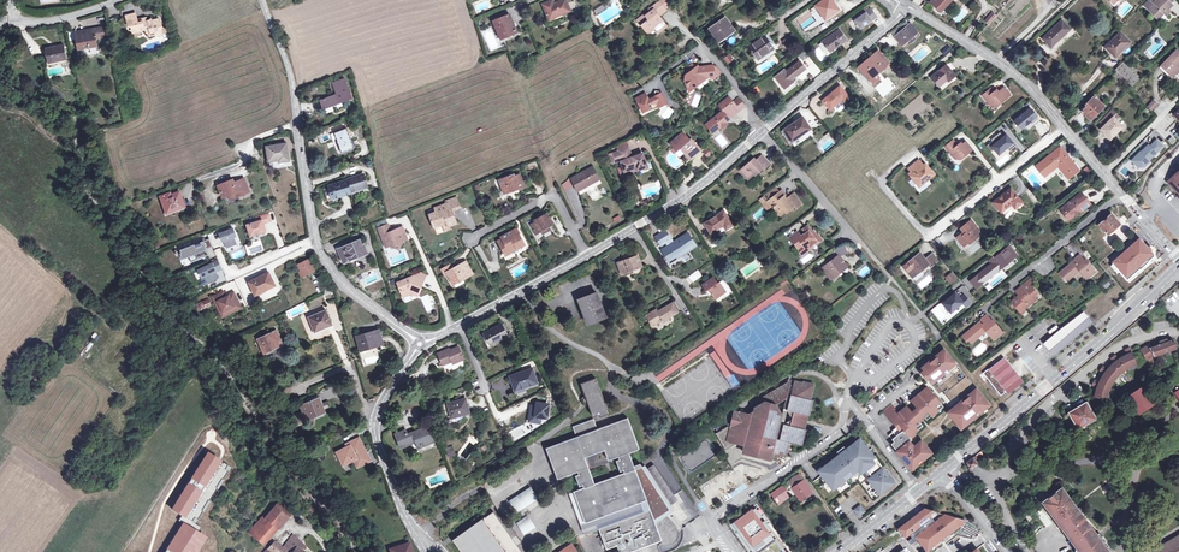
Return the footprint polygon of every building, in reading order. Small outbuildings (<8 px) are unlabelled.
[(550,1),(542,4),(548,18),(560,13),(561,16),(571,11),(566,0),(563,0),(553,4),(551,5),(550,1)] [(659,2),(664,8),(669,4),(666,0),(660,0),(658,2),(659,2)] [(838,9),(832,0),(824,0),(815,6),(825,19),(835,13),(834,12),(838,9)] [(941,12),(952,0),(932,0),(930,2),(941,12)] [(1155,16),(1156,14),(1159,18),(1163,14),(1166,16),(1170,11),(1168,9),(1172,5),(1167,0),(1156,0),(1155,1),(1154,0),(1149,0),(1144,5),(1155,16)] [(657,14),(664,8),(659,2),(649,10),(650,12),(644,17),(639,21),(642,25),(641,26),(645,32),(653,26),(655,29),(657,32),(660,29),(662,31),(666,27),(659,17),(657,14)] [(593,10),(595,15),(605,10),(603,5),(593,10)] [(666,11),(664,8),(657,14),(659,17),(666,11)] [(854,21),(860,29),(871,21),(870,20),(875,17),(870,9),(854,21)] [(992,12),(983,21),(988,25),(997,17),(992,12)] [(134,33),(141,31),(146,30),(148,36),(156,34),(156,36),(162,34),(160,29),(162,28),(161,22),(159,22),(158,19),(152,21),(151,19),(147,21),(147,19),(141,21),(142,22),(138,23),(136,14),(126,16),(129,27),(132,27),(134,33)] [(493,21),(501,39),(517,32),(509,14),(493,21)] [(725,35),(726,36),(734,31),(724,18),(709,29),(717,40),(725,35)] [(1049,41),(1053,46),(1070,29),(1061,20),(1042,39),(1046,43),(1049,41)] [(915,33),(909,26),(905,21),(891,33),(894,36),(893,37),(903,49),(918,37),(915,33)] [(911,24),(909,26),(915,33),(917,32),(911,24)] [(647,34),(655,29),(653,26),(645,32),(647,34)] [(79,40),(80,47),(88,45),(89,47),(97,45),(96,39),(104,38),(102,27),(75,32),(77,40),(79,40)] [(827,34),(830,37),(839,30),(837,27),(827,34)] [(846,40),(839,30),(830,37),(822,42),(829,51),(837,45),(838,46),(846,40)] [(1105,47),(1115,57),(1119,53),(1130,43),(1120,33),(1105,47)] [(765,36),(773,47),(776,45),(768,34),(765,36)] [(773,47),(765,36),(765,35),(748,47),(757,60),(774,48),(773,47)] [(799,43),(793,35),(782,42),(789,51),(799,43)] [(941,52),(944,56),(952,49),(948,45),(941,52)] [(46,49),(49,63),(67,60),(64,46),(46,49)] [(1169,75),(1178,66),(1178,65),(1178,53),(1177,50),(1161,66),(1169,75)] [(876,71),(877,73),(887,64),(878,53),(859,68),(868,78),(876,71)] [(727,65),(734,60),(730,54),(723,58),(727,65)] [(781,81),(779,82),(784,89),(793,82),(791,80),(805,69),(800,61),(786,72),(784,70),(777,76),(781,81)] [(1115,69),(1121,76),(1129,68),(1123,62),(1115,69)] [(696,86),(708,77),(715,77),(713,66),(700,67),(701,69),(697,71),(695,68),(693,64),(687,68),(685,80),(689,85),(695,87),(695,88),(697,87),(696,86)] [(948,78),(950,80),(955,76),(946,65),(931,77),(939,86),(947,80),(948,78)] [(1169,75),(1172,77),(1178,71),(1178,67),(1178,66),(1169,75)] [(1129,68),(1121,76),(1125,80),(1133,72),(1129,68)] [(869,80),(877,73),(876,71),(868,78),(869,80)] [(1133,72),(1125,80),(1132,87),(1139,79),(1133,72)] [(334,83),(338,94),(321,100),(324,109),(352,98),(345,79),(334,83)] [(689,85),(685,80),(689,92),(695,87),(689,85)] [(840,87),(827,97),(829,99),(824,103),(830,110),(834,106),(837,110),(845,103),(844,103),(849,99),(840,87)] [(990,89),(982,96),(990,106),(993,103),(996,106),(1010,95),(1004,88),(998,92),(996,90),(993,93),(990,89)] [(646,94),(636,99),(643,112),(652,108),(651,106),(657,103),(659,107),(661,111),(669,106),(667,103),(662,92),(655,91),(654,98),(649,100),(646,94)] [(1085,105),(1087,106),(1082,111),(1091,120),(1104,106),(1094,96),(1085,105)] [(728,119),(745,106),(739,99),(733,103),(729,98),(719,105),(723,111),(716,117),(706,125),(711,131),(715,128),(717,129),(720,126),(721,124),(723,122),(725,123),(729,119),(728,119)] [(1157,104),(1153,100),(1147,107),(1151,111),(1157,104)] [(652,108),(643,112),(653,110),(659,107),(657,103),(651,106),(652,108)] [(1034,112),(1030,108),(1014,121),(1021,129),(1030,122),(1031,124),(1038,118),(1034,113),(1034,112)] [(1113,110),(1103,119),(1107,123),(1103,127),(1101,129),(1110,139),(1122,127),(1115,120),(1113,117),(1117,114),(1113,110)] [(784,130),(791,141),(810,128),(803,118),(784,130)] [(1031,124),(1033,126),(1040,121),(1038,118),(1031,124)] [(334,133),(342,152),(353,148),(346,128),(334,133)] [(689,140),(683,132),(674,139),(678,144),(674,146),(677,150),(680,148),(684,152),(689,159),(700,150),(691,139),(689,140)] [(986,146),(991,152),(995,149),(999,154),(1007,147),(1012,153),(1018,148),(1013,142),(1012,143),(1006,135),(1004,137),(1000,132),(991,140),(992,141),(986,146)] [(1164,146),(1157,139),(1151,146),(1148,145),(1141,151),(1140,151),(1132,160),(1137,167),(1144,167),(1150,161),(1149,160),(1164,146)] [(953,141),(945,147),(955,159),(958,156),(960,159),(972,150),(966,142),(962,145),(961,143),(957,146),(953,141)] [(267,147),(269,161),(278,160),(279,162),(289,161),(286,144),(267,147)] [(1049,155),(1058,148),(1056,146),(1047,153),(1049,155)] [(632,158),(631,156),(628,147),(618,150),(618,152),(621,160),(622,162),(621,162),(624,172),(635,168),(636,171),(647,167),(643,154),(638,156),(632,158)] [(1060,147),(1058,148),(1049,155),(1036,166),(1044,177),(1058,166),(1068,178),(1078,170),(1060,147)] [(707,148),(702,152),(707,158),(712,155),(707,148)] [(700,150),(689,159),(691,160),(704,149),(701,149),(700,150)] [(621,160),(618,152),(610,155),(612,163),(621,160)] [(748,179),(761,167),(763,170),(769,164),(762,156),(755,161),(754,159),(740,171),(748,179)] [(911,172),(908,174),(917,185),(922,180),(924,183),(934,175),(929,168),(926,170),(923,166),(920,169),(915,163),(908,169),(911,172)] [(1089,166),(1084,168),(1087,175),(1092,172),(1089,166)] [(571,179),(580,195),(601,183),(592,167),(571,179)] [(328,188),(330,194),(331,197),(351,191),(351,192),(368,187),(364,173),(347,179),(328,186),(328,188)] [(525,187),(522,182),(520,175),(511,178),(510,177),(501,180),(503,187),(502,187),(505,194),(519,188),(519,190),(525,187)] [(1173,178),(1168,182),(1178,192),(1178,184),(1173,178)] [(233,180),(227,183),(218,186),(223,198),(229,195),(230,199),(239,196),(249,192),(244,181),(235,184),(233,180)] [(1138,193),(1141,189),(1137,185),(1133,189),(1138,193)] [(759,199),(764,205),(768,202),(779,193),(774,187),(759,199)] [(1013,202),(1017,207),(1022,203),(1011,189),(993,203),(1001,212),(1011,204),(1013,202)] [(779,193),(768,202),(771,207),(772,206),(779,214),(784,211),(785,212),(789,208),(790,210),(795,207),(796,209),(800,206),(799,204),(800,202),(794,194),(788,199),(788,198),(786,199),(784,197),(785,196),(782,191),(779,193)] [(160,197),(166,210),(171,208),(172,212),(185,207),(180,192),(172,195),(171,193),(160,197)] [(1079,208),(1080,210),(1081,211),(1090,204),(1081,193),(1060,209),(1064,213),(1065,212),(1070,218),(1078,211),(1077,210),(1079,208)] [(447,222),(449,226),(457,222),(452,211),(460,208),(456,198),(446,202),(446,204),(434,208),(435,209),(436,212),(430,215),(435,228),(442,225),(442,224),(447,222)] [(705,224),(711,234),(724,226),(727,230),(733,226),(727,216),(728,216),(724,211),(705,224)] [(534,220),(535,222),(531,225),(536,234),(544,230),(544,231),(549,229),(548,227),(552,225),(546,214),(534,220)] [(261,217),(261,220),(262,224),(270,221),(269,215),(261,217)] [(615,223),(621,219),(619,215),(612,219),(615,223)] [(1108,235),(1120,225),(1111,215),(1100,224),(1108,235)] [(265,232),(261,220),(246,225),(250,236),(265,232)] [(968,242),(969,244),(979,235),(976,232),(978,230),(971,220),(960,229),(964,234),(963,235),(962,234),(957,238),(963,246),(968,242)] [(378,229),(385,248),(390,246),(399,250),(403,241),(407,239),(402,227),(391,232),(388,225),(378,229)] [(1120,225),(1108,235),(1110,236),(1122,227),(1120,225)] [(800,252),(805,253),(812,247),(811,246),(815,243),(816,245),(822,240),(818,236),(817,237),(814,232),(813,233),(808,226),(803,230),(806,234),(803,236),(804,237),(802,238),(797,232),(790,238),(800,252)] [(233,228),(219,233),(222,241),(224,241),(227,247),(236,244),(233,237),(236,236),(233,228)] [(515,229),(502,237),(505,242),(506,241),(508,245),(502,249),(506,256),(512,253),(510,250),(516,247),(517,248),(524,244),(519,235),(518,235),(515,229)] [(687,234),(675,242),(676,245),(674,246),(672,244),(665,232),(656,237),(661,245),(666,242),(668,247),(662,251),(664,255),(666,254),(669,260),(678,254),(679,256),(695,246),(687,234)] [(497,240),(502,249),(508,245),(506,241),(505,242),(502,237),(497,240)] [(1155,254),(1140,237),(1112,262),(1127,279),(1155,254)] [(213,247),(209,239),(205,240),(200,242),(176,252),(178,255),(179,257),(181,256),(182,258),(188,256),(194,254),(196,259),(206,255),(204,250),(213,247)] [(360,240),(340,249),(343,256),(345,254),(348,260),(358,256),(358,257),(368,253),(364,244),(362,245),(360,240)] [(855,248),(850,245),(848,244),(843,246),(845,250),(846,255),(848,255),(849,255),(851,254),(852,254),(854,253),(855,248)] [(997,271),(1017,255),(1009,246),(1009,247),(1008,245),(1004,248),(1005,249),(994,259),(993,257),(989,261),(990,263),(992,261),(993,263),(992,264),(997,271)] [(845,250),(843,246),(835,251),(839,256),(839,257),(846,255),(845,250)] [(1104,261),(1112,254),(1106,248),(1099,255),(1104,261)] [(903,266),(912,277),(928,265),(930,267),(938,261),(932,254),(925,259),(920,253),(903,266)] [(666,254),(664,255),(669,263),(679,256),(678,254),(669,260),(666,254)] [(1083,273),(1081,274),(1086,280),(1095,272),(1088,263),(1086,265),(1083,262),(1085,261),(1079,254),(1074,259),(1074,260),(1058,273),(1062,278),(1064,276),(1068,281),(1079,272),(1080,270),(1083,273)] [(618,263),(621,274),(642,267),(638,256),(618,263)] [(841,268),(846,265),(839,257),(839,256),(822,268),(825,272),(826,273),(827,272),(830,276),(833,274),(835,276),(843,270),(841,268)] [(218,260),(198,270),(202,278),(205,276),(208,283),(218,278),(214,271),(215,271),(217,271),(222,269),(218,260)] [(301,271),(303,276),(314,271),(309,260),(298,265),(301,271)] [(464,268),(462,263),(452,269),(450,265),(442,270),(444,274),(447,272),(448,275),(453,284),(462,279),(472,274),(468,266),(464,268)] [(992,264),(970,282),(977,290),(985,283),(984,282),(981,278),(986,274),(989,278),(997,271),(992,264)] [(698,270),(689,276),(693,282),(702,276),(698,270)] [(249,282),(255,295),(265,290),(266,290),(275,286),(269,273),(249,282)] [(957,279),(952,273),(947,277),(952,283),(957,279)] [(986,274),(981,278),(984,282),(989,278),(986,274)] [(424,279),(416,276),(413,277),(412,280),(409,278),(404,281),(404,280),(397,283),(403,298),(409,295),(410,293),(413,294),(417,295),(424,279)] [(702,285),(707,292),(709,290),(715,299),(725,292),(719,283),(717,284),(713,278),(702,285)] [(1109,278),(1102,284),(1105,289),(1113,283),(1109,278)] [(462,279),(453,284),(455,288),(465,283),(462,279)] [(1031,283),(1028,280),(1015,291),(1018,295),(1020,297),(1017,300),(1015,297),(1010,301),(1012,303),(1015,307),(1021,315),(1026,311),(1025,310),(1032,304),(1031,302),(1034,300),(1035,301),(1038,299),(1034,295),(1037,293),(1030,284),(1031,283)] [(217,307),(221,313),(228,310),(229,312),(240,307),(234,293),(228,295),(229,296),(224,298),(222,292),(214,296),(218,303),(216,304),(217,307)] [(578,300),(588,325),(605,318),(596,293),(578,300)] [(955,294),(943,304),(951,314),(963,304),(966,308),(971,304),(964,295),(960,299),(955,294)] [(208,299),(197,305),(199,310),(211,305),(208,299)] [(652,326),(662,321),(663,323),(670,319),(669,318),(678,313),(673,304),(658,312),(656,310),(646,316),(652,326)] [(221,313),(217,307),(222,317),(241,308),(240,307),(229,312),(228,310),(221,313)] [(318,323),(320,329),(332,325),(326,310),(309,317),(312,326),(318,323)] [(990,333),(988,334),(993,340),(1003,332),(995,323),(993,325),(990,322),(992,321),(986,314),(980,319),(981,320),(961,336),(965,341),(967,339),(971,344),(986,332),(987,330),(990,333)] [(1060,331),(1046,343),(1055,353),(1085,327),(1086,327),(1091,323),(1086,317),(1083,319),(1080,315),(1060,331)] [(484,334),(490,345),(507,336),(502,325),(484,334)] [(356,337),(361,350),(383,344),(378,330),(356,337)] [(258,339),(264,353),(282,344),(276,331),(258,339)] [(1173,339),(1168,341),(1161,344),(1150,347),(1148,345),(1141,350),(1147,359),(1154,355),(1154,356),(1176,348),(1173,339)] [(448,352),(447,350),(438,354),(443,365),(452,361),(455,360),(457,363),(464,359),(459,347),(451,350),(448,352)] [(1131,364),(1135,362),(1132,353),(1130,347),(1124,349),(1127,355),(1122,358),(1119,359),(1116,355),(1111,358),(1113,363),(1113,364),(1109,368),(1107,369),(1103,366),(1099,371),(1103,374),(1102,376),(1099,381),(1094,380),(1091,385),(1096,387),(1095,392),(1094,397),(1106,400),(1106,395),(1108,392),(1105,391),(1107,387),(1109,388),(1111,384),(1113,381),(1111,379),(1114,376),(1115,378),(1116,378),(1119,375),(1121,372),(1120,370),(1123,368),(1125,370),(1128,368),(1132,366),(1131,364)] [(935,357),(934,355),(930,359),(932,361),(930,363),(931,365),(921,373),(926,380),(929,377),(933,382),(943,374),(945,376),(949,372),(948,370),(955,364),(943,350),(935,357)] [(992,372),(1008,392),(1013,388),(1014,389),(1016,387),(1015,386),(1021,381),(1004,361),(992,372)] [(918,371),(921,373),(931,365),(930,363),(929,362),(919,370),(918,371)] [(949,372),(950,373),(957,367),(955,364),(948,370),(949,372)] [(918,371),(919,370),(915,365),(910,369),(914,374),(918,371)] [(510,377),(515,391),(537,383),(532,369),(510,377)] [(943,374),(933,382),(935,385),(945,376),(943,374)] [(581,384),(593,417),(598,415),(601,416),(608,413),(606,409),(607,408),(596,378),(581,384)] [(772,454),(774,452),(785,455),(789,442),(801,445),(805,429),(803,428),(806,415),(809,416),(813,400),(810,399),(814,385),(803,382),(802,383),(794,382),(792,388),(789,387),(790,386),(785,385),(756,402),(752,414),(750,414),(750,415),(738,413),(733,415),(731,424),(715,434),(725,450),(737,443),(743,445),(744,447),(743,452),(747,452),(751,452),(755,452),(759,453),(763,455),(767,457),(770,459),(772,454)] [(956,409),(949,415),(959,427),(973,416),(980,410),(988,404),(976,389),(968,396),(967,394),(962,398),(964,401),(959,405),(958,404),(954,407),(956,409)] [(900,432),(903,430),(910,439),(915,435),(913,432),(921,426),(918,422),(923,417),(926,420),(942,407),(928,390),(911,403),(917,411),(912,415),(906,408),(898,414),(891,405),(883,412),(897,428),(900,432)] [(1139,406),(1142,410),(1148,406),(1146,401),(1147,401),(1141,392),(1140,393),(1139,392),(1138,392),(1136,392),(1135,393),(1134,394),(1133,395),(1133,397),(1133,398),(1138,406),(1139,406)] [(547,396),(537,396),(536,406),(536,409),(531,408),(529,421),(540,423),(541,417),(547,418),(550,405),(546,404),(547,396)] [(303,412),(306,419),(313,416),(314,417),(325,413),(319,399),(301,406),(303,412)] [(447,404),(451,418),(469,413),(465,399),(447,404)] [(1078,429),(1096,418),(1094,415),(1086,401),(1068,412),(1076,426),(1078,429)] [(980,410),(982,412),(990,406),(988,404),(980,410)] [(959,427),(961,430),(975,418),(973,416),(959,427)] [(597,429),(594,419),(573,427),(577,437),(546,448),(557,479),(578,472),(579,475),(576,476),(579,486),(583,485),(584,488),(574,492),(585,523),(602,516),(606,526),(599,529),(607,549),(617,545),(619,551),(630,551),(662,540),(650,510),(640,513),(636,504),(647,500),(634,465),(629,452),(639,449),(628,418),(597,429)] [(428,426),(412,432),(407,435),(407,433),(405,430),(395,434),(401,448),(411,444),(414,451),(418,449),(417,447),(433,440),(428,426)] [(888,435),(891,439),(900,432),(897,428),(888,435)] [(900,432),(891,439),(893,442),(896,446),(895,447),(898,451),(897,452),(910,468),(915,463),(914,462),(920,457),(921,458),(929,452),(921,441),(913,448),(907,441),(910,439),(903,430),(900,432)] [(847,448),(850,453),(860,445),(871,459),(874,457),(860,439),(847,448)] [(344,463),(354,458),(358,466),(369,460),(365,453),(367,452),(365,447),(363,448),(359,440),(351,444),(354,448),(350,450),(350,448),(339,453),(344,463)] [(822,468),(819,470),(823,474),(825,477),(824,479),(832,489),(838,485),(844,480),(851,474),(857,470),(860,472),(860,473),(863,471),(866,469),(871,476),(869,478),(868,479),(871,482),(874,486),(876,489),(879,493),(879,494),(880,494),(887,488),(894,483),(874,457),(871,459),(860,445),(850,453),(847,448),(846,449),(838,455),(822,468)] [(446,449),(449,458),(456,455),(452,446),(446,449)] [(838,455),(846,449),(843,446),(836,452),(838,455)] [(921,458),(923,461),(931,454),(929,452),(921,458)] [(978,458),(976,455),(967,463),(970,470),(978,464),(978,463),(980,461),(978,458)] [(640,463),(634,465),(647,500),(636,504),(640,513),(650,510),(662,540),(662,542),(662,543),(663,544),(666,545),(669,545),(672,544),(674,543),(677,540),(678,537),(679,534),(679,532),(678,530),(678,529),(677,527),(674,524),(666,515),(658,507),(665,502),(668,507),(671,504),(677,500),(654,464),(645,470),(640,463)] [(863,471),(869,478),(871,476),(866,469),(863,471)] [(792,488),(804,480),(800,474),(788,482),(792,488)] [(804,480),(792,488),(788,482),(773,492),(776,496),(774,497),(778,503),(794,492),(798,497),(796,498),(799,503),(807,497),(807,496),(812,492),(804,480)] [(1061,487),(1041,502),(1079,551),(1110,551),(1061,487)] [(509,502),(516,512),(536,498),(529,488),(509,502)] [(280,501),(275,507),(287,518),(292,512),(280,501)] [(665,502),(658,507),(666,515),(675,510),(671,504),(668,507),(665,502)] [(757,504),(731,524),(752,551),(794,551),(757,504)] [(858,515),(863,511),(859,506),(854,510),(858,515)] [(275,507),(270,512),(283,523),(287,518),(275,507)] [(922,524),(936,513),(925,509),(899,529),(905,537),(908,534),(916,528),(915,527),(920,522),(922,524)] [(264,519),(268,522),(255,537),(254,537),(263,545),(283,523),(270,512),(264,519)] [(491,514),(518,551),(522,551),(494,512),(491,514)] [(936,513),(922,524),(926,529),(944,515),(936,513)] [(491,514),(483,519),(482,519),(452,540),(461,551),(518,551),(491,514)] [(917,538),(926,551),(965,521),(944,515),(926,529),(916,537),(917,538)] [(517,523),(525,533),(535,526),(528,516),(517,523)] [(264,519),(262,517),(249,532),(255,537),(268,522),(264,519)] [(909,543),(917,538),(916,537),(926,529),(922,524),(920,522),(915,527),(916,528),(908,534),(911,537),(907,540),(909,543)] [(1150,551),(1178,551),(1178,535),(1150,551)] [(296,538),(286,551),(287,551),(294,551),(296,549),(300,551),(304,546),(296,538)] [(997,551),(989,540),(982,545),(987,551),(997,551)] [(391,551),(412,551),(409,544),(390,550),(391,551)] [(572,544),(560,551),(577,551),(572,544)]
